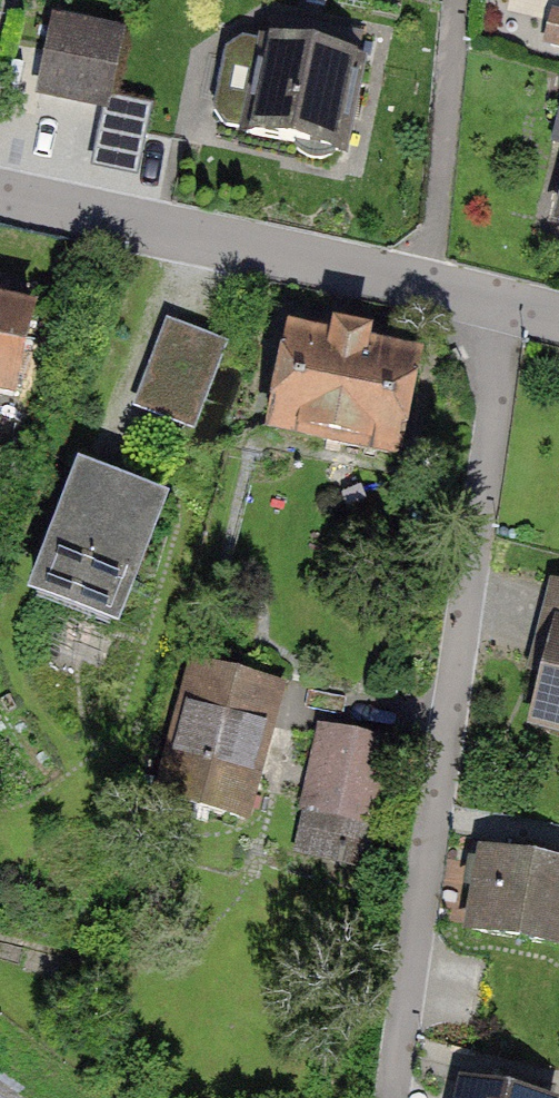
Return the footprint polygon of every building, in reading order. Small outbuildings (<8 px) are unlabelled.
[(236,18),(210,128),(340,158),(365,48),(236,18)] [(57,26),(43,98),(125,114),(139,41),(57,26)] [(547,142),(558,145),(558,98),(547,142)] [(10,398),(28,309),(0,304),(0,396),(10,398)] [(133,407),(183,428),(219,341),(169,320),(133,407)] [(292,333),(271,432),(392,458),(414,359),(292,333)] [(122,625),(168,497),(80,465),(34,593),(122,625)] [(556,623),(532,727),(558,733),(558,623),(556,623)] [(242,813),(274,689),(202,670),(169,794),(242,813)] [(364,826),(381,740),(328,730),(311,816),(364,826)] [(492,859),(480,939),(558,951),(558,869),(492,859)] [(475,1088),(473,1097),(530,1097),(475,1088)]
